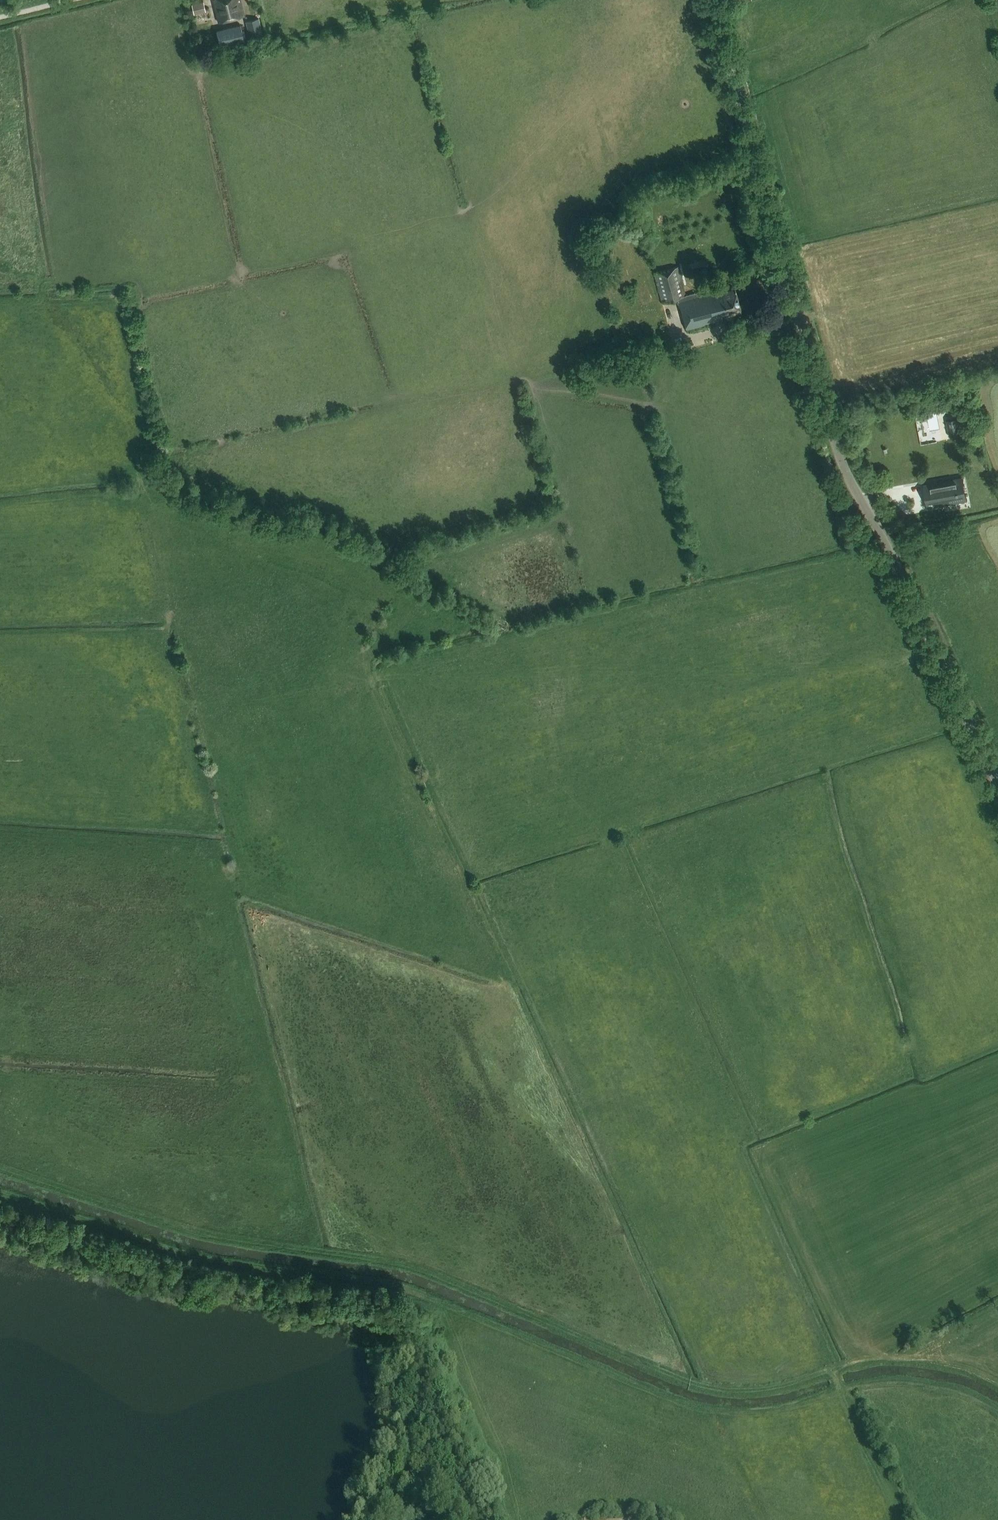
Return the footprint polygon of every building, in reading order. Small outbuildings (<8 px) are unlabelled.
[(219,22),(244,16),(240,0),(214,0),(219,22)] [(204,1),(192,4),(194,14),(206,11),(204,1)] [(246,21),(250,38),(263,36),(259,19),(246,21)] [(241,24),(217,30),(220,45),(244,40),(241,24)] [(686,295),(684,290),(678,267),(654,273),(662,302),(677,298),(678,301),(678,300),(686,330),(729,318),(728,315),(741,312),(735,288),(725,291),(724,288),(717,290),(713,291),(712,288),(686,295)] [(957,431),(945,434),(950,454),(962,451),(957,431)] [(966,496),(962,476),(923,483),(928,507),(947,503),(947,499),(966,496)]
